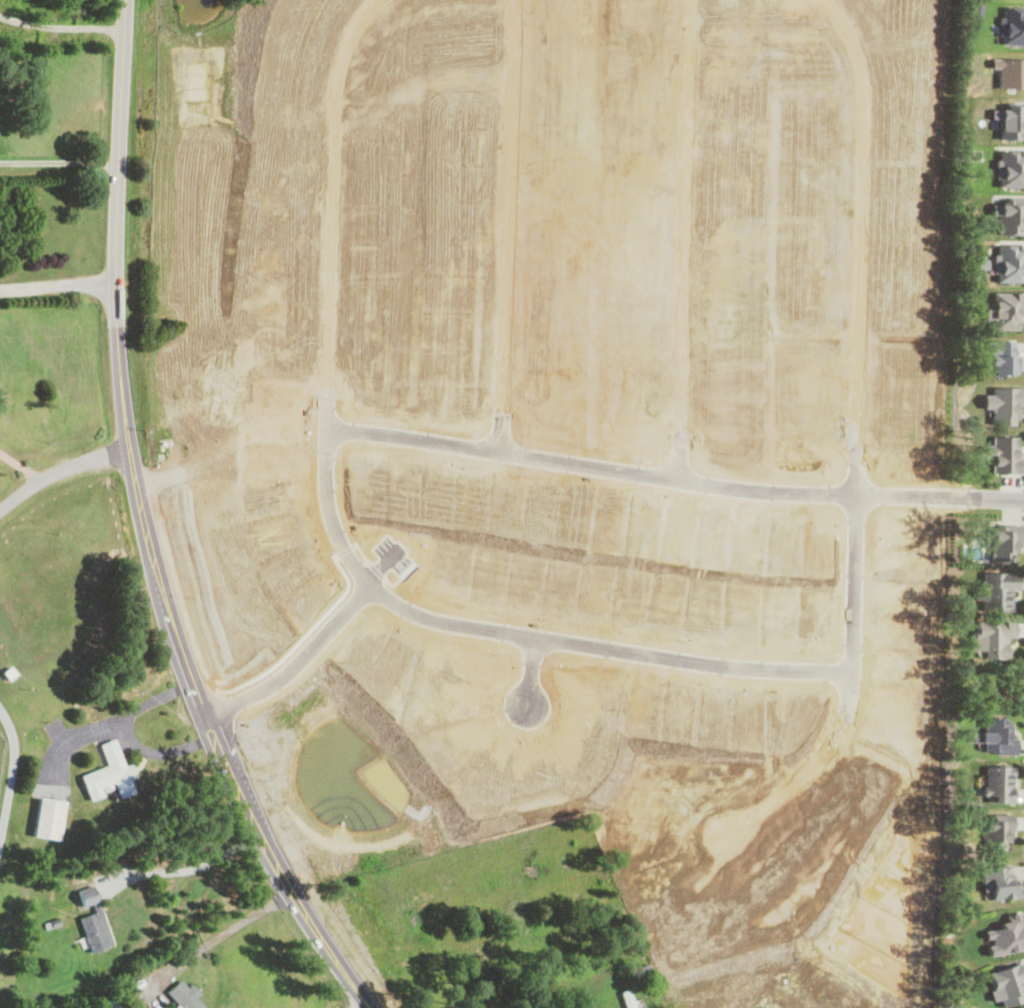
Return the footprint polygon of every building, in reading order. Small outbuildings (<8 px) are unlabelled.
[(1011,590),(1017,590),(1018,573),(979,572),(978,598),(983,598),(982,611),(1010,612),(1011,590)] [(79,775),(88,801),(102,796),(99,787),(112,783),(117,798),(133,793),(128,778),(134,776),(130,763),(123,765),(114,739),(98,744),(106,766),(79,775)] [(1013,766),(984,766),(984,795),(992,795),(992,803),(1013,803),(1013,766)] [(56,841),(63,802),(38,797),(30,836),(56,841)] [(982,899),(1015,898),(1014,865),(981,866),(982,899)] [(110,945),(92,886),(76,891),(81,907),(87,905),(90,914),(78,917),(89,952),(110,945)] [(1005,914),(1006,925),(984,927),(987,955),(1023,951),(1023,940),(1021,912),(1005,914)] [(185,988),(178,980),(165,992),(179,1007),(203,1007),(194,997),(198,994),(190,984),(185,988)] [(624,1007),(635,1007),(629,988),(619,991),(624,1007)]
